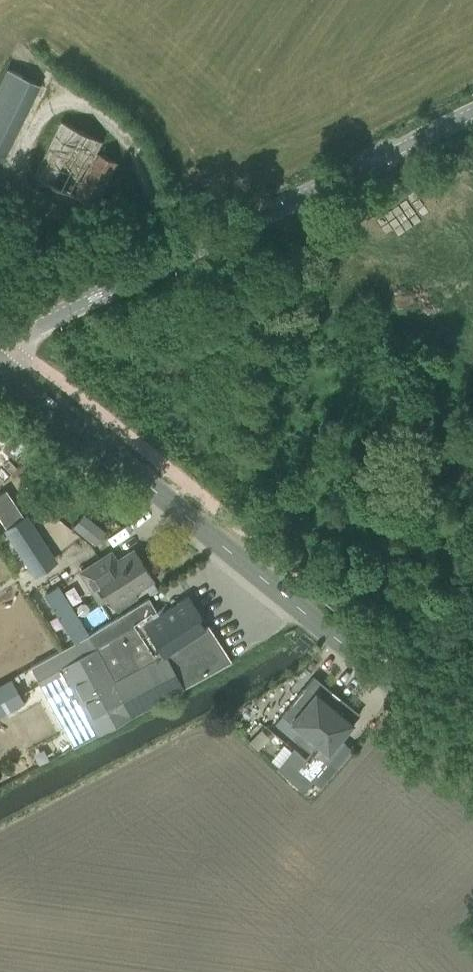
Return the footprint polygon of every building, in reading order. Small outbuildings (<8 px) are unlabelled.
[(9,141),(38,83),(7,68),(0,81),(0,159),(1,159),(9,141)] [(96,152),(102,140),(61,120),(33,175),(95,205),(117,161),(96,152)] [(0,493),(0,518),(7,529),(4,531),(33,574),(57,558),(27,515),(24,517),(6,489),(0,493)] [(61,508),(67,500),(55,491),(49,498),(61,508)] [(105,529),(84,513),(74,525),(95,542),(105,529)] [(153,579),(134,549),(106,567),(100,558),(80,571),(91,587),(98,583),(112,605),(145,584),(152,580),(153,579)] [(152,580),(145,584),(151,594),(158,589),(152,580)] [(58,586),(44,594),(68,632),(82,623),(58,586)] [(230,660),(206,624),(202,624),(198,617),(199,613),(187,594),(158,614),(149,597),(87,633),(76,639),(29,664),(46,695),(71,744),(231,660),(231,659),(230,660)] [(0,656),(0,681),(20,671),(10,651),(0,656)] [(0,684),(0,715),(24,701),(24,700),(11,678),(0,684)] [(312,780),(316,775),(329,758),(331,757),(343,741),(339,738),(352,721),(315,691),(290,721),(300,729),(293,738),(311,752),(306,758),(293,749),(278,767),(303,791),(312,780)] [(316,775),(312,780),(320,786),(352,748),(343,741),(331,757),(329,758),(316,775)]
